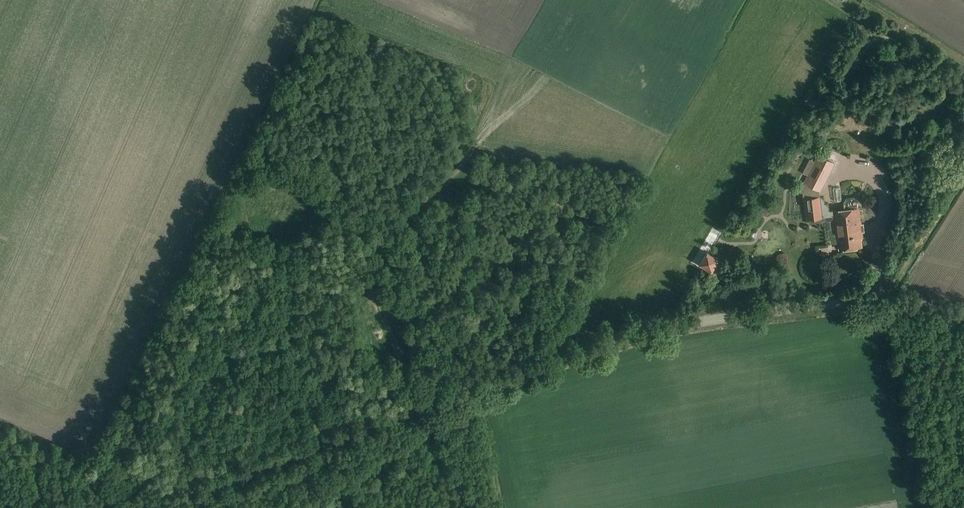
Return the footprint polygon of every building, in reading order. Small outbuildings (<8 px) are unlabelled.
[(875,126),(877,115),(871,113),(868,125),(875,126)] [(827,168),(831,171),(834,164),(830,162),(823,158),(820,157),(817,163),(820,165),(827,168)] [(821,189),(825,183),(820,181),(813,177),(810,175),(807,182),(821,189)] [(820,196),(807,198),(804,198),(804,205),(805,214),(806,220),(822,219),(822,217),(822,212),(821,211),(821,204),(820,203),(820,196)] [(833,216),(833,217),(833,219),(834,223),(836,237),(838,236),(840,250),(861,247),(860,239),(863,238),(859,209),(859,207),(858,207),(857,202),(855,199),(850,198),(848,199),(846,200),(844,203),(844,209),(836,210),(834,210),(832,210),(832,212),(833,216)] [(706,253),(699,267),(712,274),(720,261),(706,253)]
